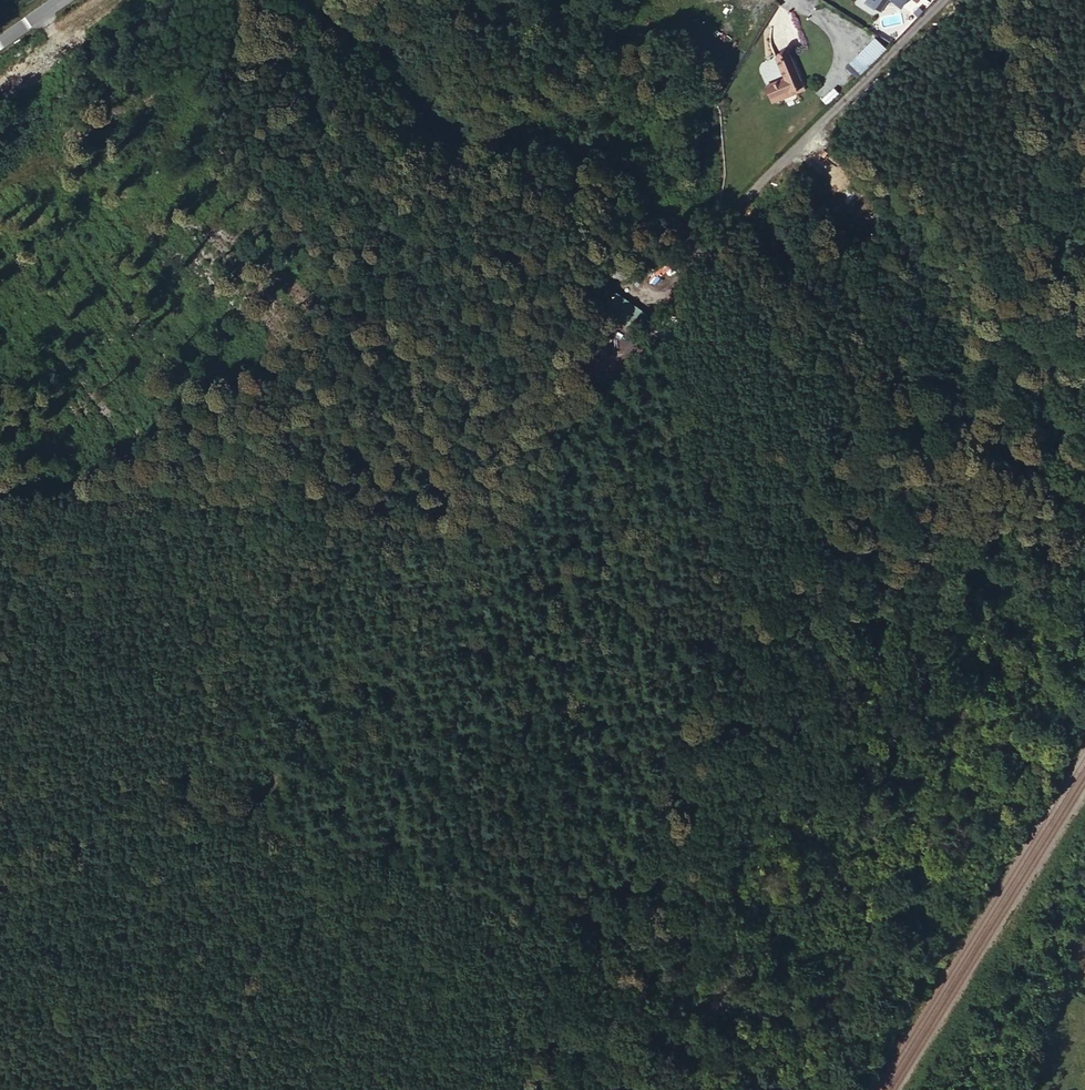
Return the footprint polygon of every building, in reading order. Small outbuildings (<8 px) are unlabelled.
[(857,2),(869,10),(876,0),(858,0),(857,2)] [(858,58),(866,66),(882,53),(873,44),(858,58)] [(882,53),(866,66),(870,71),(885,56),(882,53)] [(756,87),(760,100),(792,88),(780,54),(768,58),(775,80),(756,87)]
